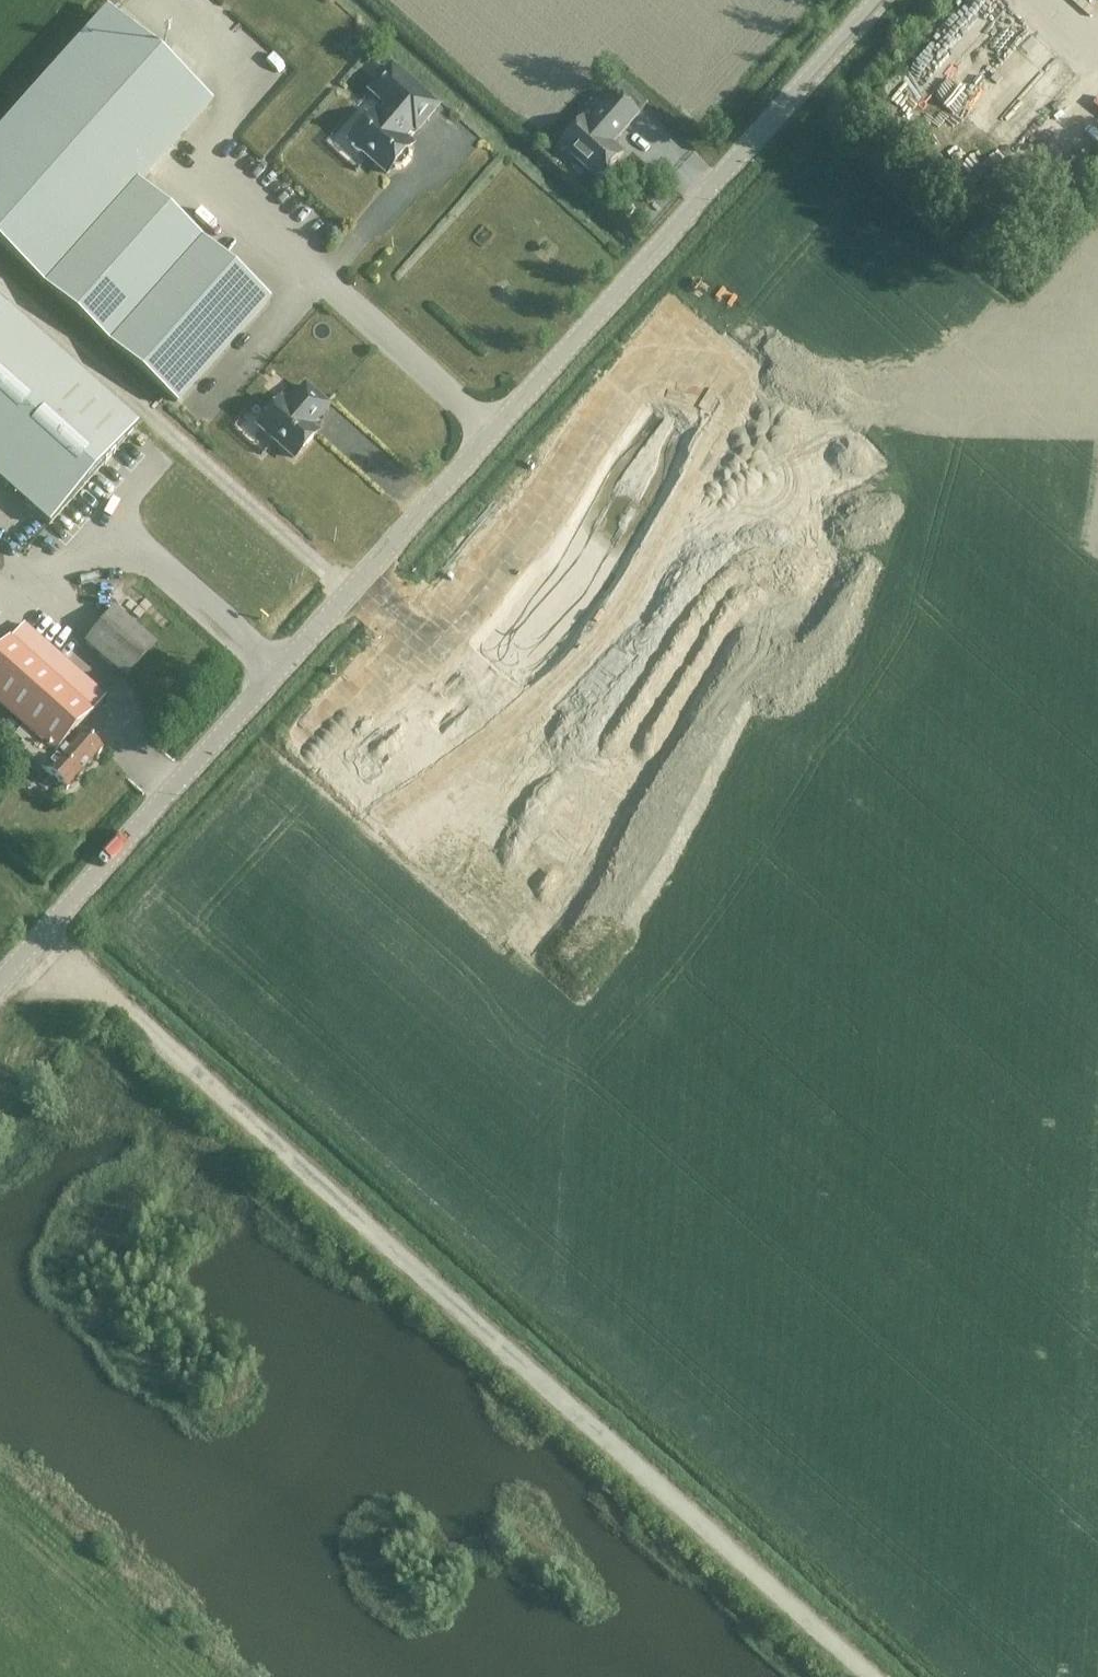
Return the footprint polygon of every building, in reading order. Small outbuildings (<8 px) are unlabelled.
[(177,402),(266,302),(135,185),(207,104),(108,15),(0,136),(0,244),(177,402)] [(407,152),(413,145),(404,138),(413,129),(417,132),(438,107),(392,67),(371,91),(388,107),(380,116),(375,112),(350,140),(352,142),(352,148),(358,153),(364,153),(387,174),(394,167),(395,169),(401,168),(409,160),(408,154),(407,152)] [(624,153),(612,142),(617,136),(619,138),(639,115),(616,94),(590,123),(585,119),(561,146),(600,180),(624,153)] [(1081,119),(1097,135),(1097,102),(1081,119)] [(6,309),(0,304),(0,482),(49,525),(137,426),(6,309)] [(328,406),(305,386),(287,405),(281,400),(258,426),(294,457),(317,431),(307,422),(312,417),(316,420),(328,406)] [(126,678),(155,645),(115,610),(87,642),(126,678)] [(102,749),(81,730),(67,747),(64,744),(106,696),(25,624),(0,651),(0,706),(23,727),(16,736),(23,743),(20,747),(67,789),(102,749)]
